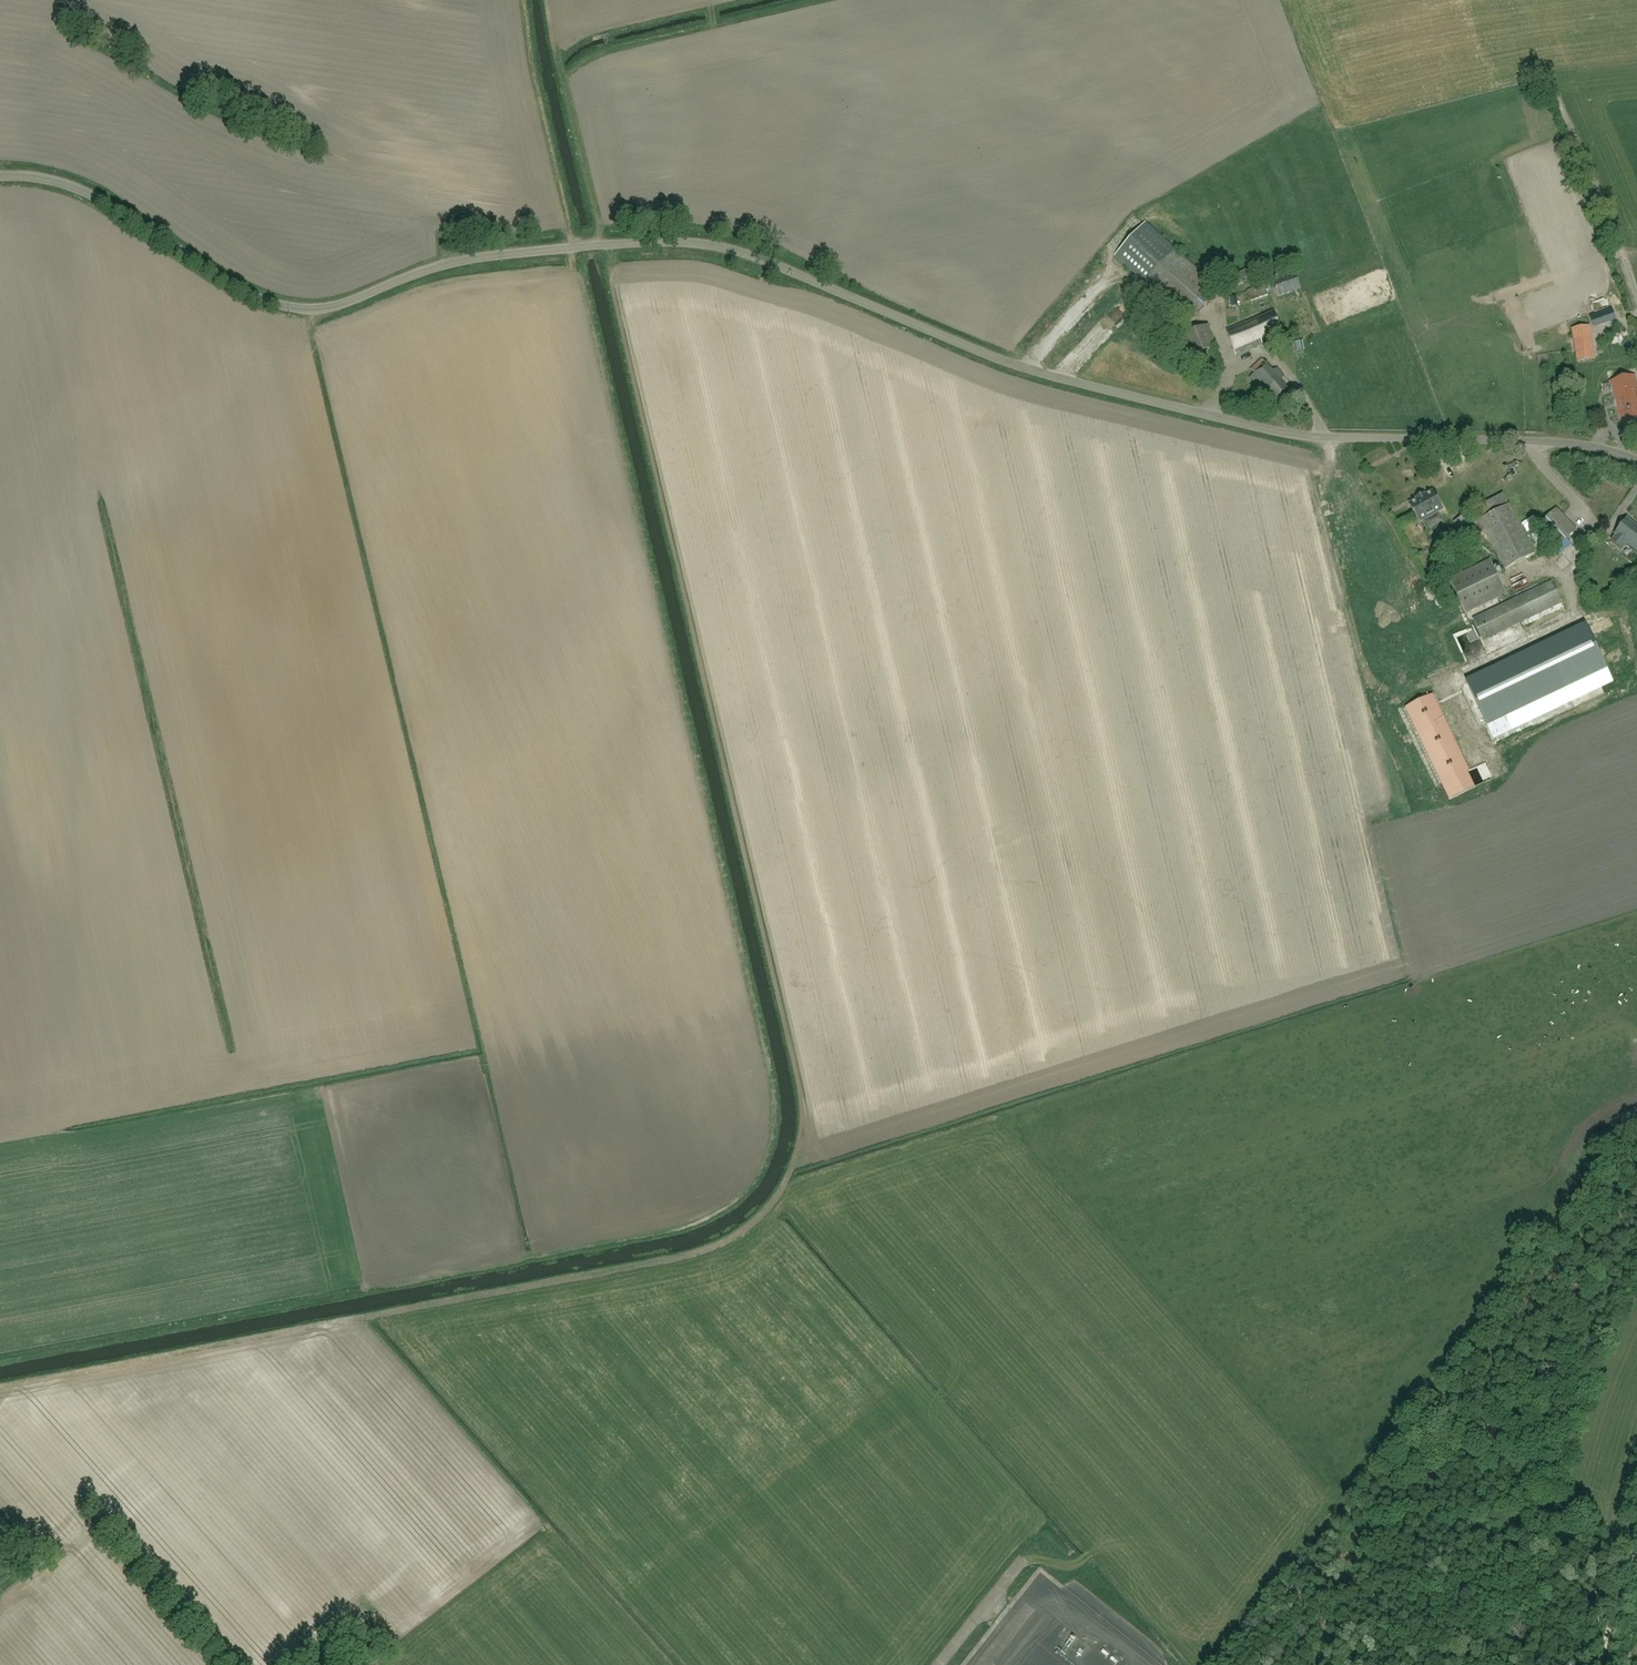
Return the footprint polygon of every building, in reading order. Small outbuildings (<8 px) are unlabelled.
[(1146,223),(1116,256),(1188,323),(1219,291),(1146,223)] [(1110,269),(1102,280),(1106,283),(1114,272),(1110,269)] [(1279,296),(1301,289),(1296,275),(1275,282),(1279,296)] [(1263,343),(1283,334),(1272,310),(1245,322),(1245,321),(1226,329),(1237,354),(1263,342),(1263,343)] [(1613,310),(1590,318),(1593,327),(1616,319),(1613,310)] [(1192,355),(1220,345),(1212,325),(1185,335),(1192,355)] [(1577,363),(1596,360),(1590,326),(1572,329),(1577,363)] [(1279,410),(1294,397),(1280,381),(1285,377),(1278,368),(1273,372),(1262,360),(1251,369),(1256,374),(1250,378),(1265,394),(1270,390),(1275,396),(1270,400),(1279,410)] [(1622,423),(1623,430),(1633,428),(1631,421),(1636,419),(1636,383),(1635,375),(1611,381),(1622,423)] [(1604,497),(1606,490),(1599,487),(1597,494),(1604,497)] [(1443,510),(1433,492),(1425,496),(1424,495),(1417,498),(1418,500),(1410,505),(1420,522),(1443,510)] [(1506,570),(1535,554),(1510,505),(1480,520),(1506,570)] [(1577,529),(1558,508),(1537,528),(1556,548),(1577,529)] [(1492,555),(1470,513),(1454,521),(1459,530),(1463,528),(1480,561),(1492,555)] [(1627,519),(1616,534),(1617,535),(1612,541),(1621,548),(1626,542),(1636,550),(1636,526),(1627,519)] [(1506,593),(1490,559),(1449,579),(1465,613),(1506,593)] [(1484,641),(1561,603),(1551,581),(1473,619),(1484,641)] [(1607,667),(1587,625),(1466,682),(1486,724),(1607,667)] [(1433,695),(1406,708),(1408,707),(1444,783),(1467,772),(1431,696),(1433,695)] [(1097,1620),(1091,1628),(1103,1638),(1109,1630),(1097,1620)] [(986,1624),(981,1630),(987,1634),(992,1628),(986,1624)] [(1059,1645),(1065,1650),(1075,1638),(1070,1633),(1059,1645)] [(1113,1656),(1111,1661),(1117,1664),(1140,1664),(1141,1663),(1119,1653),(1116,1658),(1113,1656)]
